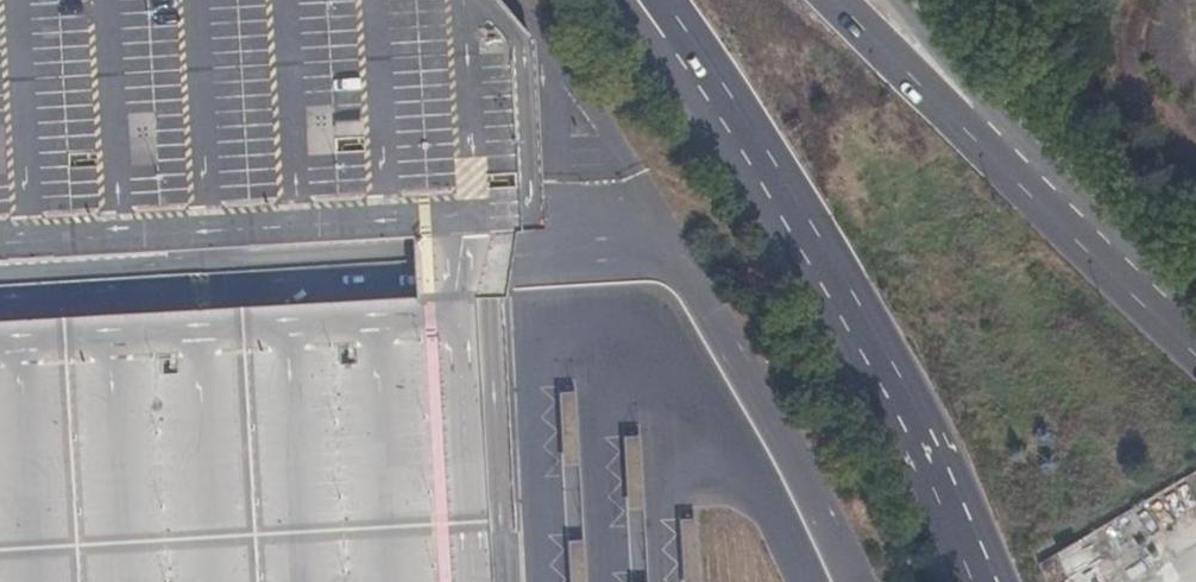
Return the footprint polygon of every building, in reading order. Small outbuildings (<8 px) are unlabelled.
[(461,298),(480,297),(499,296),(502,265),(505,233),(542,229),(541,216),(528,47),(491,0),(0,0),(0,581),(481,581),(461,298)]
